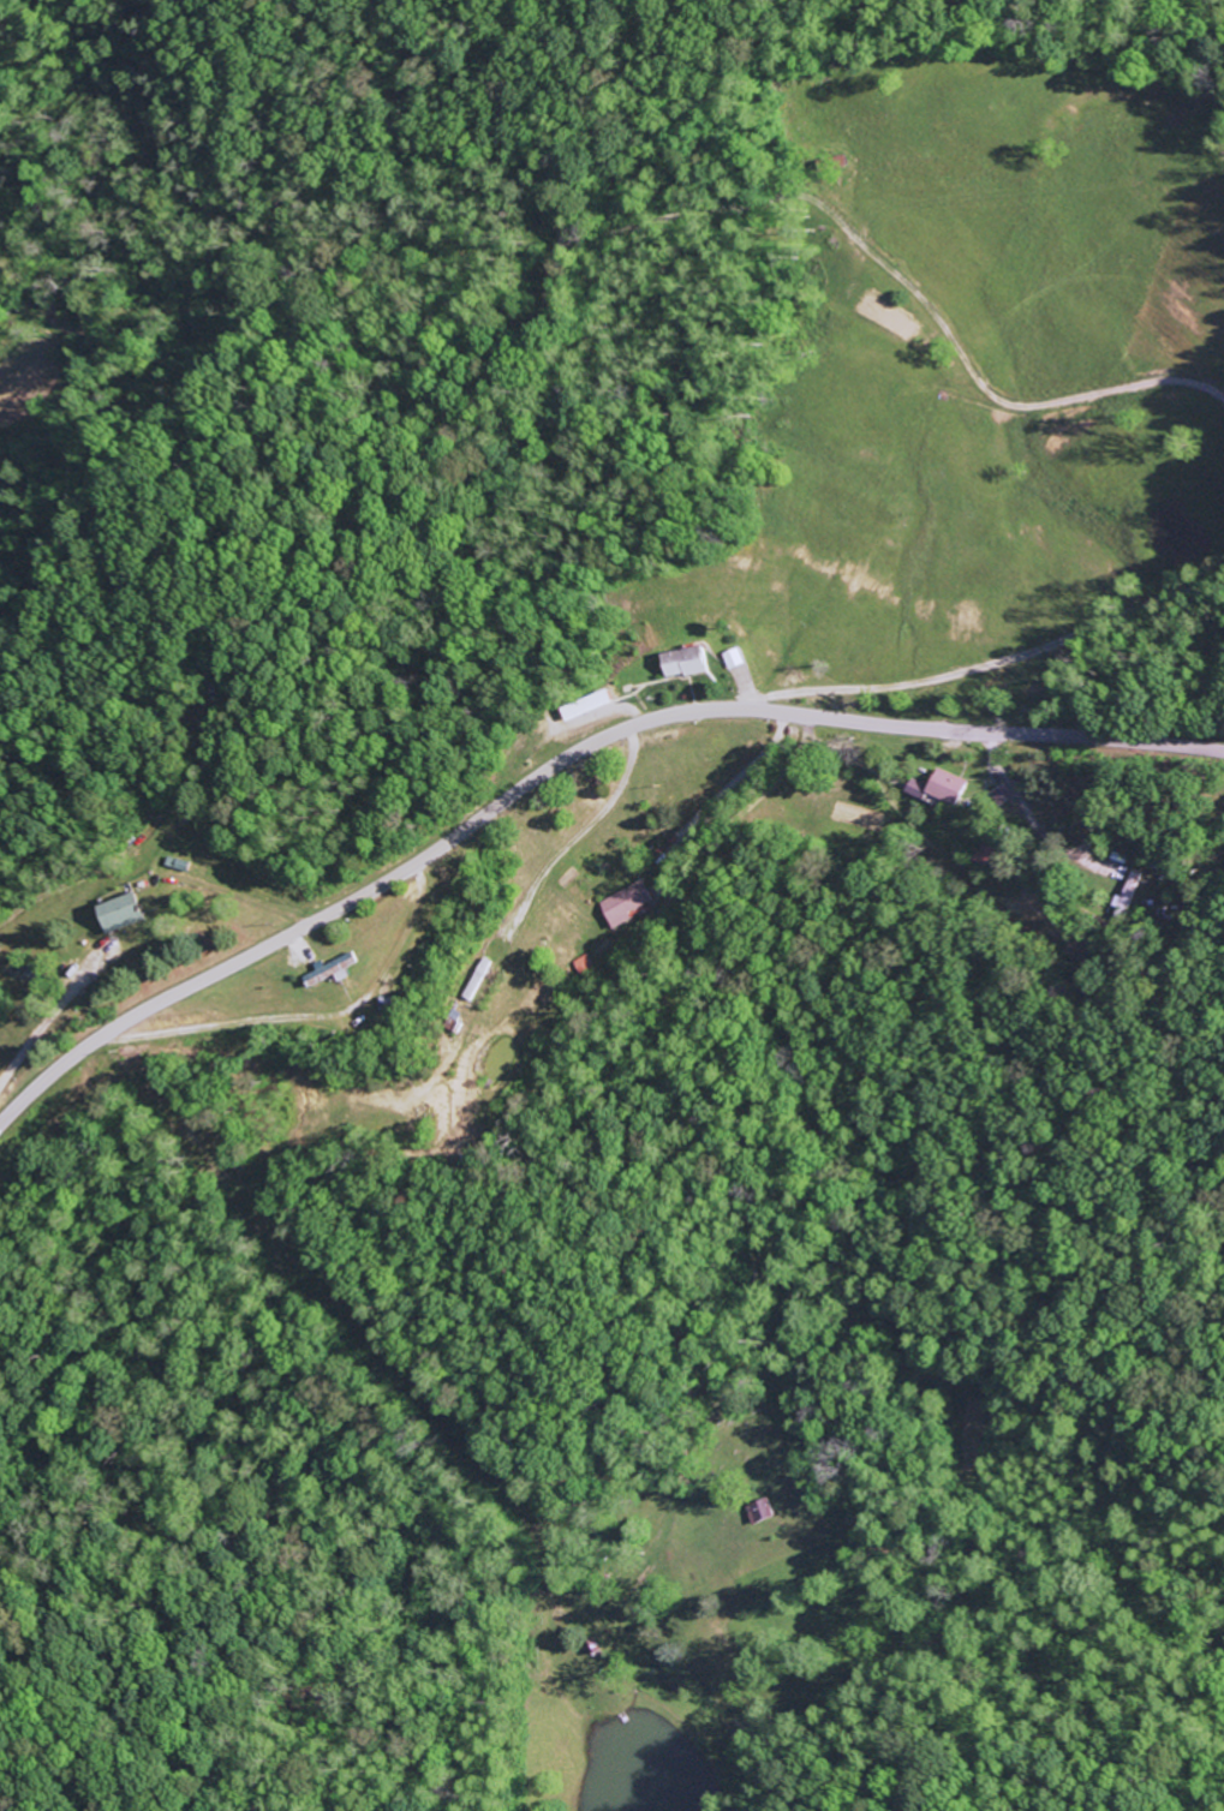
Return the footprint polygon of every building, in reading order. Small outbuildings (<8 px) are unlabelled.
[(710,671),(705,646),(663,655),(669,681),(710,671)] [(725,654),(730,671),(747,666),(742,649),(725,654)] [(958,807),(969,782),(940,769),(932,788),(914,780),(908,794),(927,802),(930,795),(958,807)] [(188,873),(191,865),(171,859),(169,868),(188,873)] [(1126,899),(1121,897),(1117,910),(1132,914),(1142,875),(1133,872),(1126,899)] [(637,921),(634,913),(658,903),(648,882),(603,902),(616,931),(637,921)] [(97,907),(107,935),(147,920),(137,893),(97,907)] [(324,968),(323,966),(301,978),(308,990),(335,976),(339,984),(351,978),(347,970),(360,963),(354,952),(324,968)] [(48,968),(28,964),(25,978),(45,983),(48,968)] [(778,1518),(771,1499),(752,1506),(759,1525),(778,1518)]
